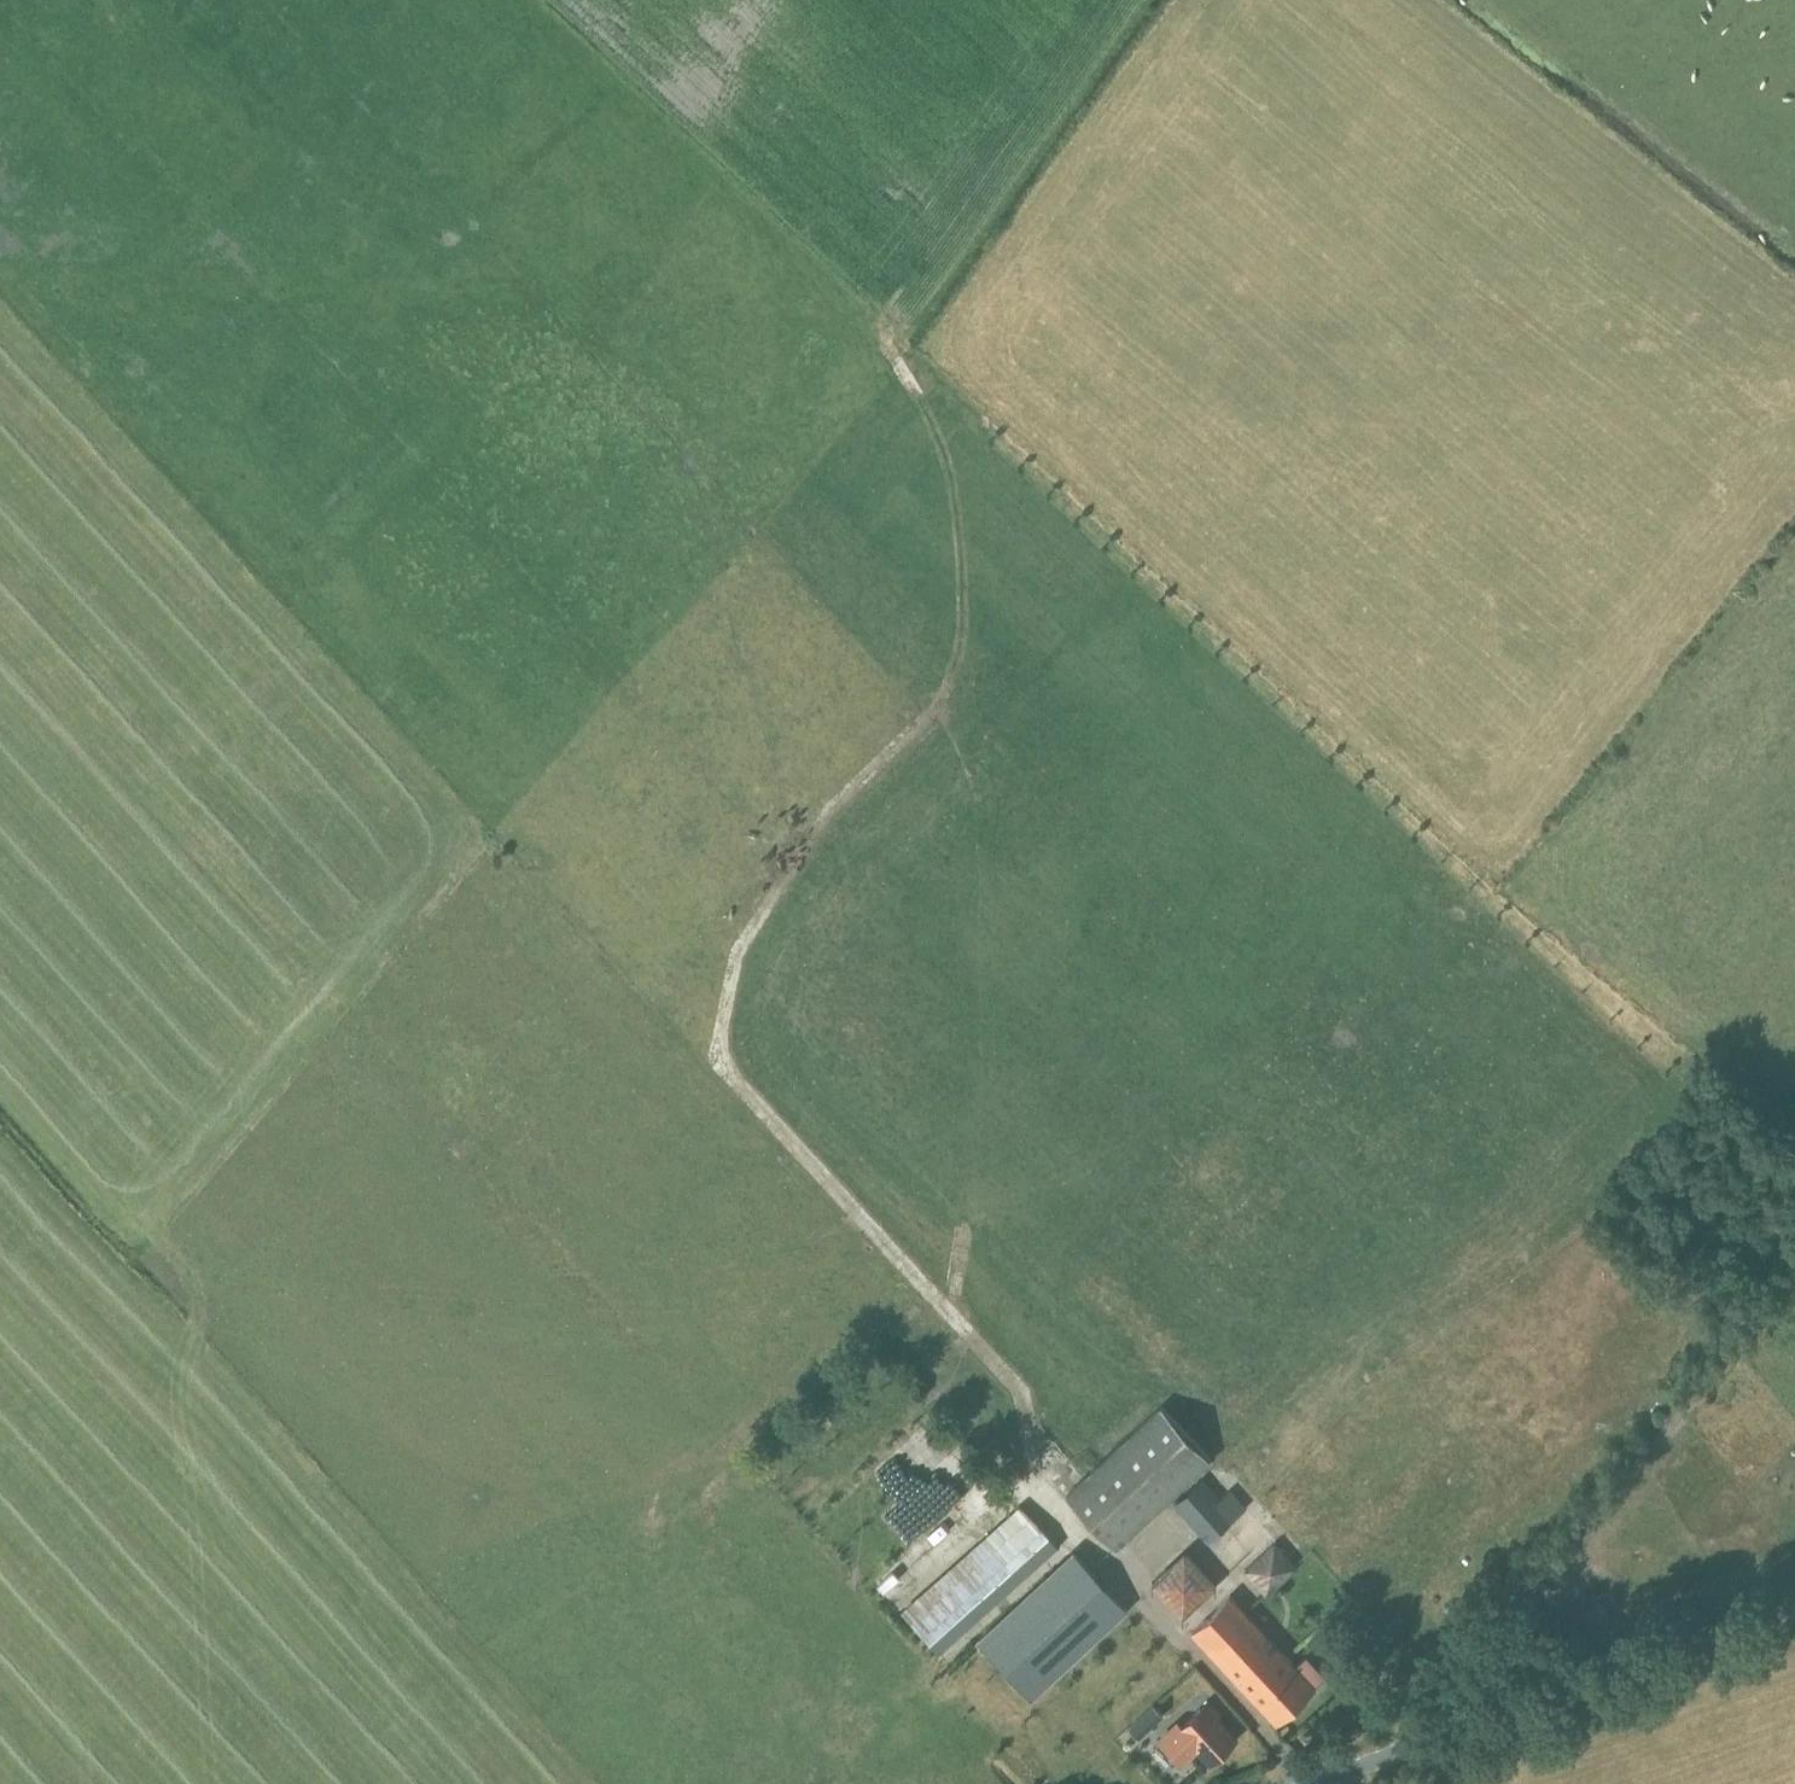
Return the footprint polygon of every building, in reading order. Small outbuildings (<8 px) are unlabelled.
[(1162,1406),(1066,1495),(1115,1548),(1211,1459),(1162,1406)] [(1174,1503),(1184,1514),(1209,1541),(1246,1507),(1230,1489),(1220,1499),(1202,1479),(1174,1503)] [(1267,1594),(1296,1567),(1275,1543),(1245,1569),(1267,1594)] [(1152,1582),(1183,1615),(1216,1585),(1185,1551),(1152,1582)] [(1160,1646),(1074,1552),(955,1662),(1007,1719),(1078,1654),(1112,1690),(1160,1646)] [(1235,1677),(1274,1641),(1230,1594),(1192,1631),(1235,1677)] [(1274,1641),(1235,1677),(1242,1685),(1240,1687),(1250,1698),(1252,1696),(1276,1722),(1315,1686),(1303,1673),(1308,1668),(1301,1661),(1296,1665),(1274,1641)] [(1220,1711),(1209,1700),(1179,1728),(1210,1763),(1237,1738),(1216,1715),(1220,1711)] [(1138,1737),(1150,1726),(1140,1715),(1129,1726),(1138,1737)]
